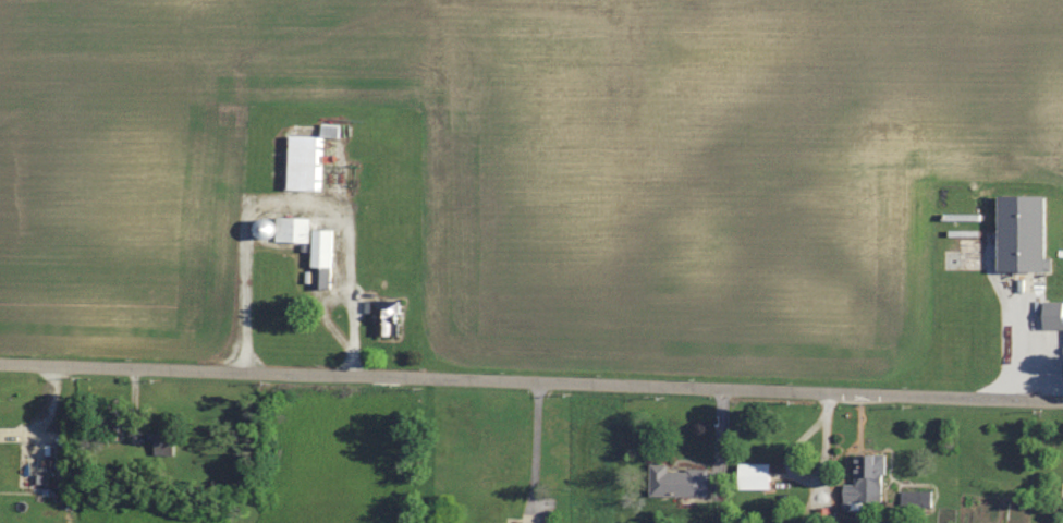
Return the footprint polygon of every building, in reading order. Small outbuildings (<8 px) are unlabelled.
[(341,125),(325,125),(325,136),(341,136),(341,125)] [(288,190),(322,190),(322,136),(288,136),(288,190)] [(311,218),(279,218),(279,221),(262,221),(262,241),(311,241),(311,218)] [(316,289),(335,289),(335,229),(316,229),(316,289)] [(963,238),(963,251),(948,251),(948,269),(986,269),(986,238),(963,238)] [(402,300),(369,300),(369,313),(380,313),(380,335),(402,335),(402,300)] [(123,410),(103,410),(103,441),(123,441),(123,410)] [(177,433),(158,433),(158,456),(177,456),(177,433)] [(888,455),(859,454),(858,484),(847,484),(847,502),(887,503),(888,455)] [(774,464),(742,464),(742,490),(774,490),(774,464)] [(653,497),(712,497),(712,470),(671,470),(671,465),(653,465),(653,497)] [(904,507),(934,507),(934,492),(904,492),(904,507)] [(820,522),(833,522),(833,509),(820,509),(820,522)]
